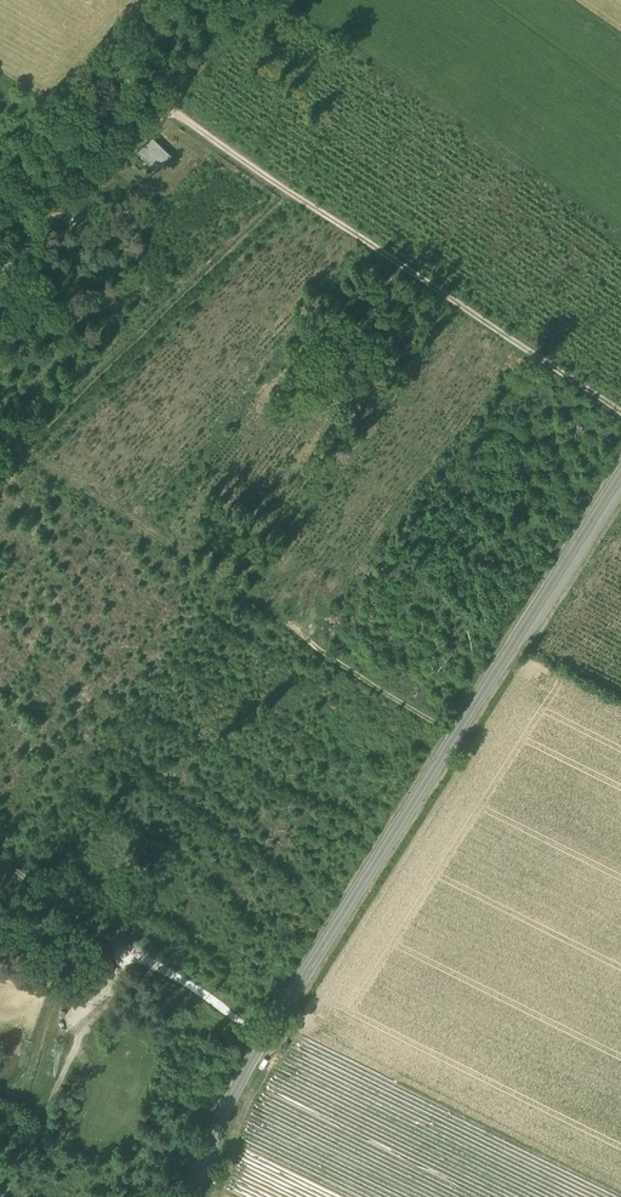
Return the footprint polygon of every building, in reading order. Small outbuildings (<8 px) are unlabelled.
[(137,151),(154,169),(170,155),(153,136),(137,151)] [(573,428),(577,435),(583,432),(580,425),(573,428)]
